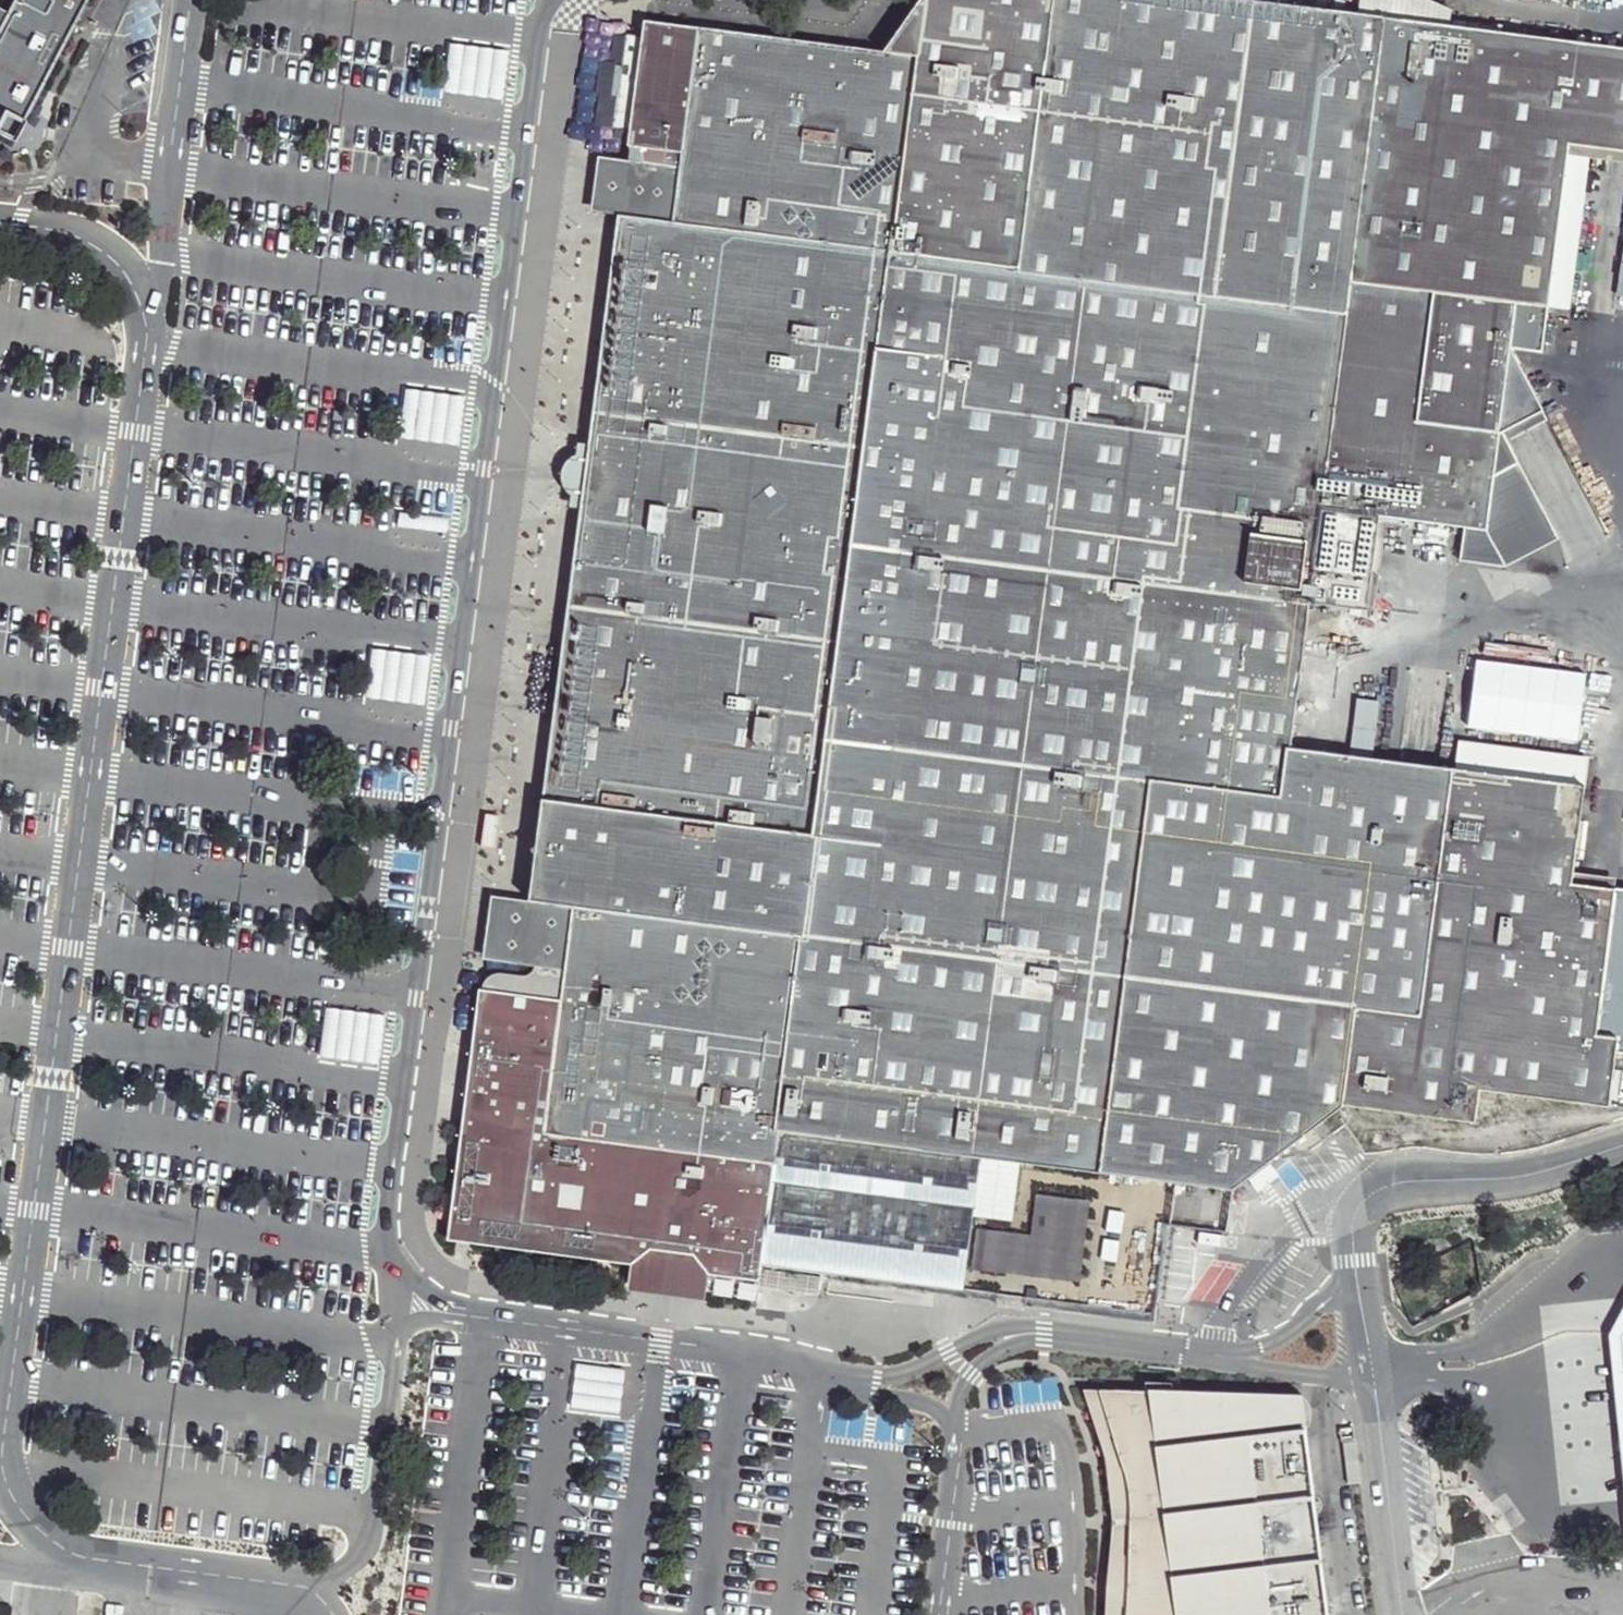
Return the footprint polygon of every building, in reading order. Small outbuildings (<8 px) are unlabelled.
[(12,13),(4,9),(0,17),(0,129),(20,139),(91,0),(19,0),(12,13)] [(890,40),(656,10),(620,183),(585,477),(552,821),(535,949),(499,979),(480,1122),(468,1210),(471,1225),(650,1247),(647,1273),(685,1279),(724,1284),(727,1259),(780,1265),(780,1273),(838,1280),(843,1260),(977,1282),(996,1148),(1247,1179),(1295,1140),(1311,1140),(1360,1100),(1466,1113),(1471,1077),(1603,1091),(1613,1016),(1591,1011),(1609,864),(1572,859),(1581,774),(1514,765),(1296,735),(1328,504),(1495,527),(1514,419),(1513,301),(1559,307),(1582,155),(1622,162),(1622,46),(1317,4),(1318,0),(928,0),(890,40)] [(445,45),(442,95),(502,99),(505,49),(445,45)] [(397,440),(459,444),(462,394),(400,390),(397,440)] [(422,707),(430,658),(369,648),(362,698),(422,707)] [(321,1009),(318,1058),(378,1062),(381,1014),(321,1009)] [(1609,1338),(1618,1448),(1622,1499),(1622,1312),(1620,1317),(1609,1338)] [(571,1365),(568,1412),(621,1415),(623,1367),(571,1365)] [(1302,1396),(1084,1389),(1106,1457),(1114,1521),(1107,1587),(1106,1614),(1329,1614),(1302,1396)]
